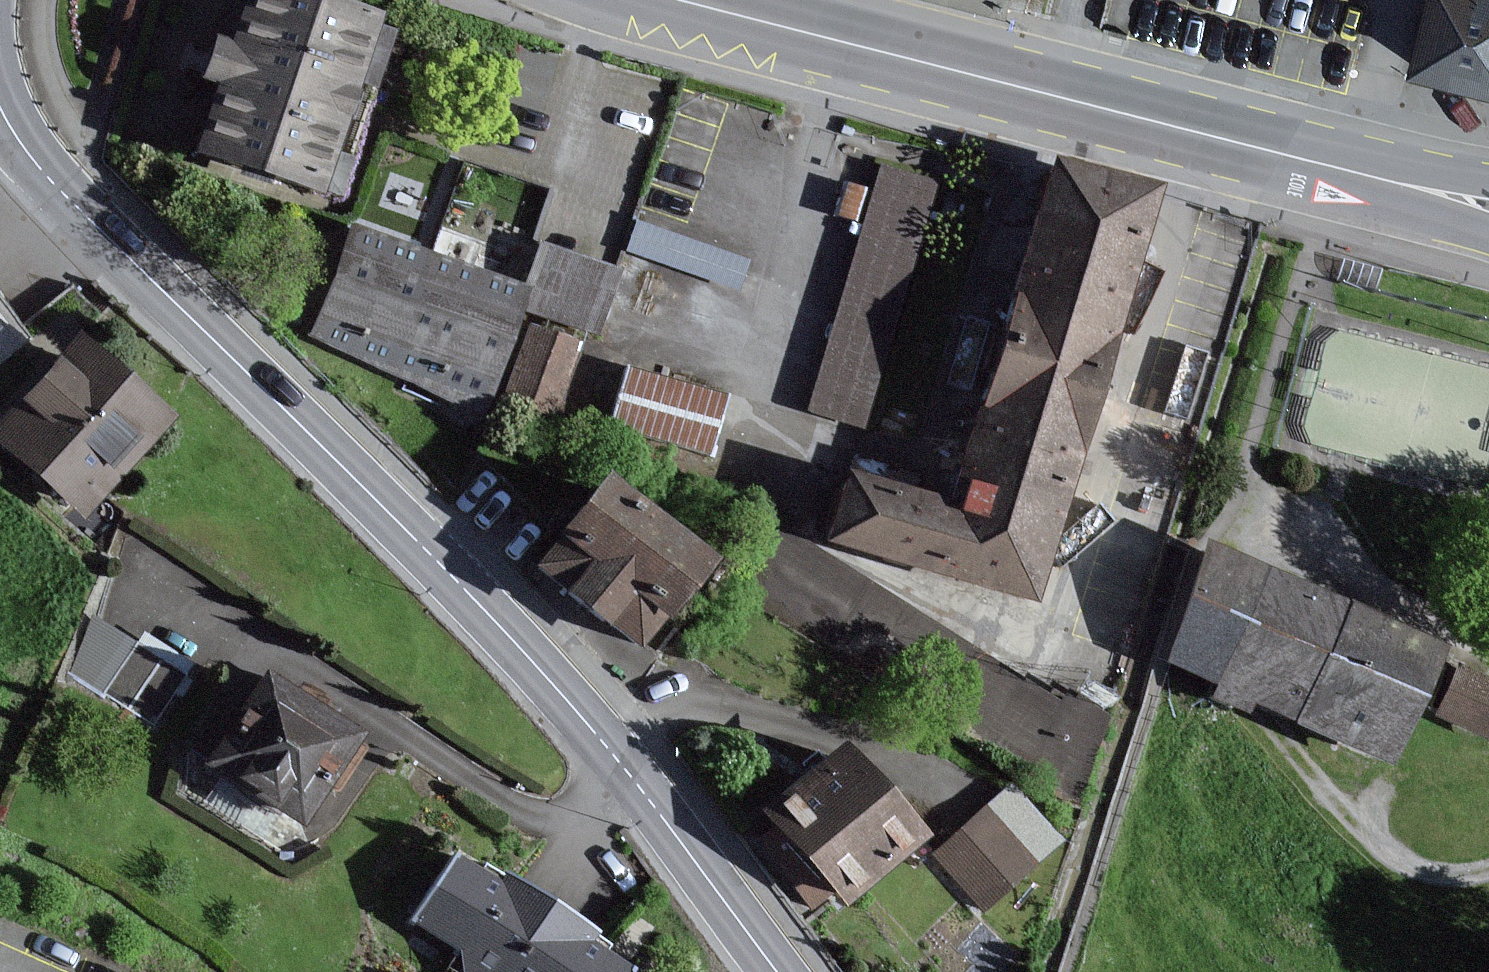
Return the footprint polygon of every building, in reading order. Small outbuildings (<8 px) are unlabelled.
[(327,0),(255,0),(241,46),(223,40),(211,76),(227,81),(206,147),(330,186),(337,164),(363,82),(384,18),(327,0)] [(1418,74),(1488,91),(1488,0),(1436,0),(1418,74)] [(868,421),(937,174),(876,156),(807,404),(868,421)] [(1148,197),(1046,167),(1010,286),(948,491),(943,510),(839,479),(820,545),(1025,606),(1133,245),(1148,197)] [(310,340),(392,371),(431,266),(349,235),(310,340)] [(474,402),(513,297),(431,266),(392,371),(474,402)] [(29,339),(0,304),(0,362),(29,339)] [(569,347),(524,332),(502,400),(547,415),(569,347)] [(68,343),(0,419),(0,454),(75,521),(160,425),(68,343)] [(712,444),(724,379),(620,359),(607,423),(712,444)] [(707,576),(601,489),(530,575),(636,662),(707,576)] [(1055,704),(761,520),(733,579),(1077,803),(1103,713),(1061,690),(1055,704)] [(1286,719),(1310,665),(1335,611),(1211,554),(1161,663),(1286,719)] [(1431,654),(1335,611),(1310,665),(1406,708),(1431,654)] [(188,672),(139,638),(96,699),(145,733),(188,672)] [(1406,708),(1310,665),(1286,719),(1381,763),(1406,708)] [(1451,667),(1428,717),(1484,743),(1488,731),(1488,685),(1451,667)] [(362,736),(269,675),(213,759),(306,820),(362,736)] [(831,755),(759,819),(837,906),(909,842),(831,755)] [(1055,853),(1006,794),(929,858),(978,916),(1055,853)] [(463,857),(420,920),(479,961),(471,971),(627,971),(630,968),(591,942),(597,934),(590,929),(518,880),(513,876),(506,886),(463,857)]
